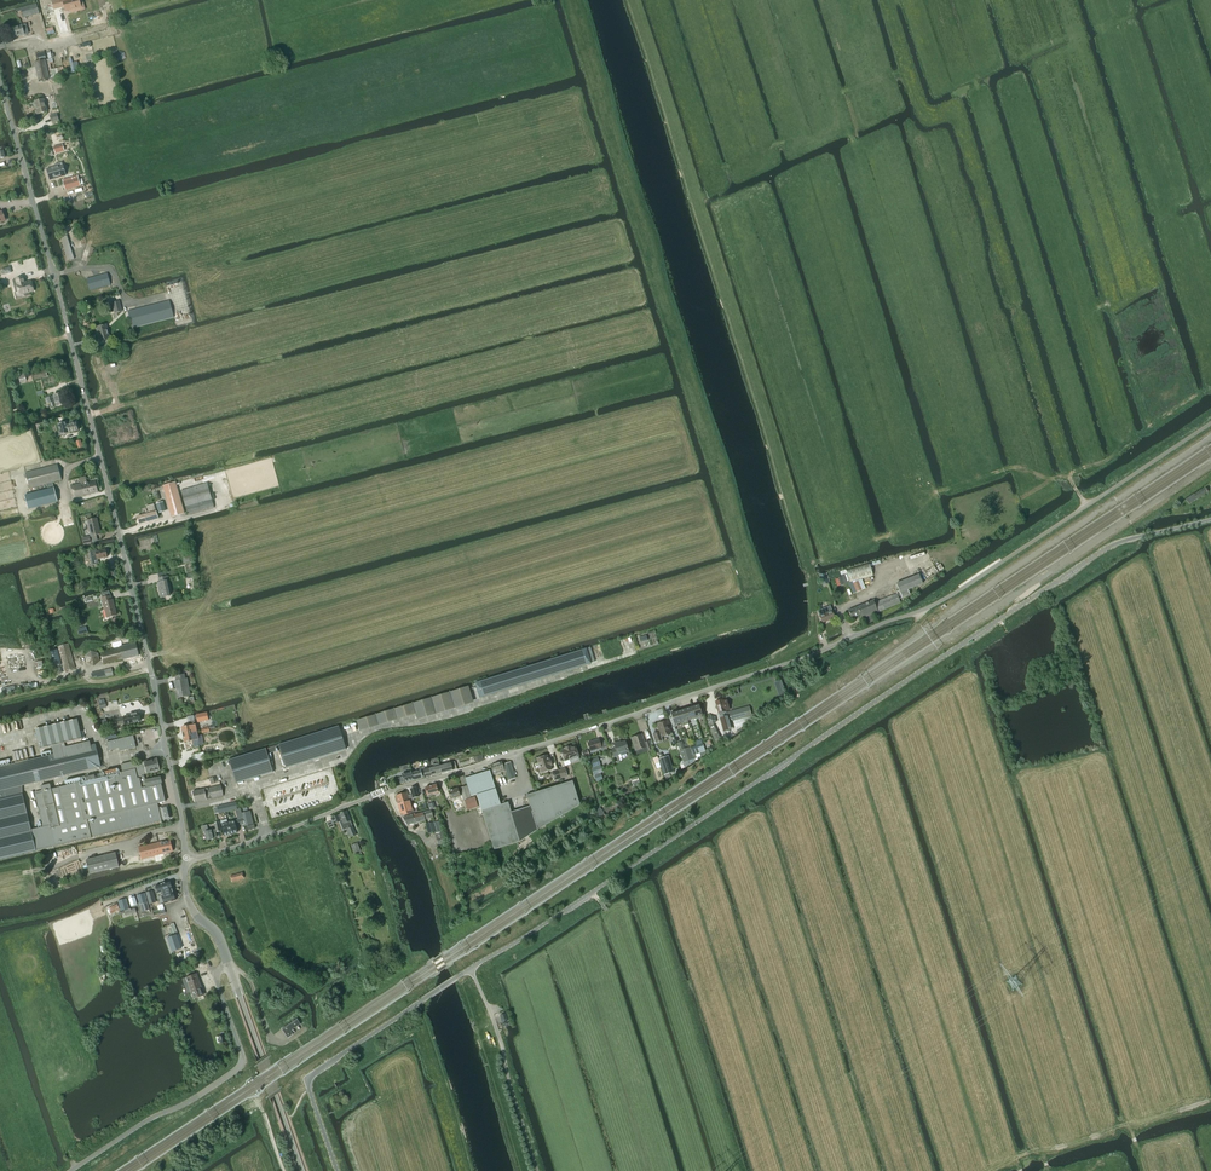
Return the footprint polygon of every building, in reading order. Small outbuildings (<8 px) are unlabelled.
[(70,10),(81,7),(79,0),(71,0),(70,0),(60,0),(61,3),(62,3),(63,6),(64,6),(66,11),(70,10)] [(15,10),(16,13),(21,11),(23,18),(39,14),(36,4),(15,10)] [(43,8),(44,13),(49,14),(53,11),(52,5),(46,4),(43,8)] [(12,38),(24,35),(22,25),(10,28),(12,38)] [(53,78),(50,64),(49,59),(34,63),(38,82),(53,78)] [(53,86),(60,84),(58,77),(51,79),(53,86)] [(37,114),(47,111),(44,99),(34,102),(37,114)] [(52,122),(59,120),(57,114),(50,116),(52,122)] [(63,144),(53,147),(55,154),(65,151),(63,144)] [(53,156),(51,149),(43,151),(44,157),(48,156),(48,157),(53,156)] [(56,167),(47,169),(50,180),(66,175),(62,162),(55,165),(56,167)] [(63,180),(65,190),(80,186),(77,176),(63,180)] [(67,261),(74,259),(67,236),(61,238),(67,261)] [(89,290),(110,285),(107,274),(86,279),(89,290)] [(17,286),(14,287),(16,291),(18,291),(19,295),(24,294),(25,295),(26,296),(29,295),(29,294),(29,293),(34,291),(31,281),(26,282),(25,282),(24,277),(15,279),(17,286)] [(114,313),(122,311),(119,301),(112,303),(114,313)] [(132,328),(174,318),(169,301),(128,311),(132,328)] [(100,342),(110,339),(106,325),(97,327),(100,342)] [(33,380),(48,377),(46,370),(32,374),(33,380)] [(18,377),(20,384),(26,382),(25,375),(18,377)] [(51,397),(48,398),(49,403),(50,402),(52,407),(56,406),(56,407),(65,404),(62,393),(53,395),(54,397),(52,398),(51,397)] [(66,422),(56,425),(59,436),(62,435),(63,436),(66,435),(66,434),(69,433),(78,430),(76,422),(67,425),(66,422)] [(57,464),(25,473),(29,489),(46,484),(47,488),(54,487),(52,483),(61,480),(57,464)] [(87,482),(85,477),(78,478),(79,482),(81,481),(81,483),(71,486),(74,498),(98,492),(95,480),(87,482)] [(163,486),(172,517),(185,513),(176,482),(163,486)] [(188,515),(214,508),(207,483),(181,490),(188,515)] [(1205,487),(1195,494),(1198,499),(1209,492),(1205,487)] [(25,495),(28,510),(57,502),(53,488),(25,495)] [(159,513),(166,511),(163,502),(156,504),(159,513)] [(136,517),(138,524),(158,518),(154,504),(146,506),(148,512),(147,512),(146,510),(145,510),(145,513),(141,514),(142,516),(136,517)] [(91,536),(100,534),(96,518),(87,520),(91,536)] [(82,538),(84,546),(91,544),(90,536),(82,538)] [(96,550),(89,551),(92,564),(94,564),(93,560),(97,559),(107,557),(105,550),(97,552),(96,550)] [(851,584),(853,583),(858,582),(858,581),(872,577),(868,564),(847,571),(851,584)] [(874,603),(878,612),(900,603),(899,599),(909,595),(908,590),(922,584),(919,574),(896,583),(899,590),(895,591),(896,593),(874,603)] [(169,596),(166,581),(168,581),(167,576),(159,578),(160,582),(158,583),(159,587),(160,591),(161,598),(169,596)] [(858,582),(853,583),(857,592),(862,591),(858,582)] [(112,600),(111,595),(102,597),(107,617),(117,615),(113,599),(112,600)] [(878,612),(874,603),(873,600),(848,611),(851,618),(859,614),(861,619),(878,612)] [(834,618),(832,611),(830,606),(818,611),(822,623),(834,618)] [(77,628),(79,635),(88,633),(86,626),(77,628)] [(123,646),(121,641),(114,643),(115,648),(116,647),(116,649),(109,650),(101,652),(103,664),(115,661),(123,659),(139,656),(136,643),(133,643),(123,646)] [(65,671),(75,668),(68,643),(58,646),(65,671)] [(480,698),(591,664),(586,649),(475,683),(480,698)] [(85,657),(87,664),(92,666),(98,660),(97,655),(90,652),(85,657)] [(50,656),(53,668),(62,666),(59,654),(50,656)] [(106,677),(113,675),(111,668),(104,670),(106,677)] [(176,680),(175,681),(176,690),(179,689),(180,697),(188,695),(190,694),(189,690),(187,691),(185,679),(184,674),(176,676),(176,680)] [(723,699),(715,701),(720,721),(721,721),(724,731),(730,729),(728,722),(729,722),(728,718),(733,717),(734,721),(751,716),(749,706),(726,712),(726,711),(729,710),(726,699),(723,700),(723,699)] [(698,704),(691,707),(695,718),(696,720),(702,718),(701,716),(702,716),(698,704)] [(695,718),(691,707),(685,709),(688,720),(695,718)] [(684,709),(677,711),(681,723),(683,722),(684,725),(688,724),(687,720),(684,709)] [(677,724),(681,723),(677,711),(670,713),(675,727),(677,726),(677,724)] [(129,717),(125,718),(126,722),(130,721),(131,723),(141,721),(141,719),(142,719),(141,716),(140,716),(140,713),(134,714),(133,712),(129,713),(129,715),(129,717)] [(207,713),(196,715),(198,722),(204,721),(204,719),(208,718),(207,713)] [(713,725),(717,722),(716,717),(711,715),(707,719),(708,724),(713,725)] [(0,768),(0,859),(36,851),(36,850),(55,846),(161,821),(161,819),(170,817),(167,805),(158,807),(157,803),(165,801),(161,783),(162,783),(161,777),(145,780),(144,775),(159,771),(156,759),(152,760),(134,764),(133,762),(121,765),(122,772),(118,773),(117,769),(105,771),(106,776),(105,776),(104,772),(99,773),(99,774),(85,777),(86,781),(84,781),(83,778),(65,782),(65,786),(60,787),(69,824),(60,826),(50,784),(40,786),(42,792),(35,794),(42,827),(31,829),(23,794),(21,795),(19,786),(101,767),(96,745),(91,746),(89,741),(65,747),(65,743),(82,739),(77,719),(35,729),(40,749),(52,746),(54,755),(0,768)] [(183,735),(196,732),(194,721),(188,722),(188,724),(188,725),(188,726),(182,727),(183,735)] [(656,742),(661,741),(660,737),(671,734),(667,721),(657,724),(659,732),(653,734),(656,742)] [(722,740),(714,725),(709,726),(712,734),(716,743),(719,741),(722,740)] [(346,750),(344,744),(341,735),(339,727),(279,745),(286,768),(346,750)] [(199,747),(197,739),(196,732),(183,735),(185,742),(192,741),(193,748),(199,747)] [(644,743),(641,735),(632,738),(636,751),(637,754),(651,750),(648,742),(644,743)] [(133,736),(106,742),(108,751),(119,749),(119,752),(136,748),(133,736)] [(600,742),(599,739),(587,742),(590,752),(601,748),(602,751),(607,749),(604,741),(600,742)] [(629,752),(625,741),(619,743),(619,741),(614,743),(615,747),(611,749),(613,758),(619,756),(618,755),(629,752)] [(685,749),(684,747),(682,742),(677,744),(683,762),(694,759),(690,747),(685,749)] [(699,753),(705,751),(702,743),(696,745),(699,753)] [(693,756),(699,753),(696,745),(690,748),(693,756)] [(564,750),(561,751),(565,762),(570,760),(571,764),(580,760),(579,757),(575,746),(571,748),(571,746),(564,748),(564,750)] [(236,783),(273,772),(266,749),(229,760),(236,783)] [(547,755),(542,757),(537,759),(541,773),(551,770),(550,766),(552,766),(550,759),(548,760),(547,755)] [(668,756),(659,759),(664,775),(673,772),(668,756)] [(598,758),(589,760),(593,775),(598,773),(602,772),(601,768),(598,758)] [(455,762),(439,766),(441,773),(452,770),(457,769),(455,762)] [(499,773),(504,771),(502,762),(496,764),(499,773)] [(509,780),(515,778),(510,762),(504,764),(509,780)] [(433,767),(430,768),(431,775),(441,773),(439,766),(439,763),(432,765),(433,767)] [(493,775),(499,773),(496,764),(490,765),(493,775)] [(427,766),(422,768),(423,770),(425,777),(431,775),(430,768),(427,769),(427,766)] [(419,770),(412,772),(414,780),(423,778),(422,778),(425,777),(423,770),(422,768),(419,769),(419,770)] [(561,779),(567,777),(565,768),(558,770),(561,779)] [(508,802),(501,804),(490,770),(465,778),(467,785),(471,796),(476,794),(494,850),(520,842),(511,812),(508,802)] [(554,781),(561,779),(558,770),(552,772),(554,781)] [(403,777),(398,778),(400,784),(404,783),(414,780),(412,772),(411,771),(402,774),(403,777)] [(596,782),(603,780),(601,773),(594,775),(596,782)] [(537,830),(580,805),(580,804),(578,800),(572,781),(526,795),(530,807),(530,806),(537,830)] [(427,795),(438,792),(436,784),(425,787),(427,795)] [(192,792),(195,802),(223,796),(220,785),(192,792)] [(471,796),(467,785),(459,788),(463,800),(471,797),(470,796),(471,796)] [(410,789),(413,798),(418,797),(416,787),(410,789)] [(451,800),(460,797),(457,788),(448,791),(451,800)] [(401,816),(412,813),(407,793),(395,796),(401,816)] [(464,800),(467,810),(478,807),(475,797),(464,800)] [(219,813),(237,809),(235,802),(217,807),(219,813)] [(520,842),(537,830),(530,806),(530,807),(511,812),(520,842)] [(600,807),(594,811),(595,812),(601,821),(607,818),(600,808),(600,807)] [(432,816),(430,811),(415,815),(415,814),(403,818),(407,825),(425,820),(425,818),(432,816)] [(356,835),(356,834),(352,826),(351,825),(352,825),(346,812),(331,818),(333,824),(339,822),(343,831),(347,829),(350,836),(351,837),(356,835)] [(227,819),(220,821),(221,824),(224,836),(231,834),(228,824),(228,822),(227,822),(227,819)] [(238,819),(228,822),(228,824),(231,834),(238,833),(236,826),(240,825),(238,819)] [(443,838),(438,821),(425,825),(428,834),(434,832),(436,840),(443,838)] [(208,831),(207,825),(202,826),(203,832),(204,832),(207,840),(213,839),(213,838),(216,837),(215,830),(211,830),(208,831)] [(163,856),(163,854),(172,852),(169,840),(139,847),(141,859),(155,856),(157,861),(162,860),(161,857),(163,856)] [(353,853),(360,851),(358,842),(351,845),(353,853)] [(89,874),(119,867),(116,852),(86,860),(89,874)] [(230,876),(232,882),(243,878),(242,873),(230,876)] [(158,893),(160,892),(172,889),(170,881),(156,885),(158,893)] [(160,892),(164,904),(175,900),(172,889),(160,892)] [(152,891),(147,893),(150,904),(155,902),(152,891)] [(142,912),(149,910),(144,893),(137,895),(142,912)] [(131,906),(137,904),(135,897),(129,899),(131,906)] [(121,911),(128,909),(126,899),(118,901),(121,911)] [(110,914),(119,910),(117,905),(108,908),(110,914)] [(170,933),(167,935),(168,937),(176,934),(178,933),(174,923),(170,924),(171,929),(169,930),(170,933)] [(181,947),(177,934),(167,938),(172,950),(181,947)] [(196,974),(188,977),(187,977),(183,979),(184,984),(188,982),(192,992),(194,998),(203,995),(196,974)] [(297,1019),(282,1029),(288,1038),(293,1034),(291,1031),(301,1024),(297,1019)]
